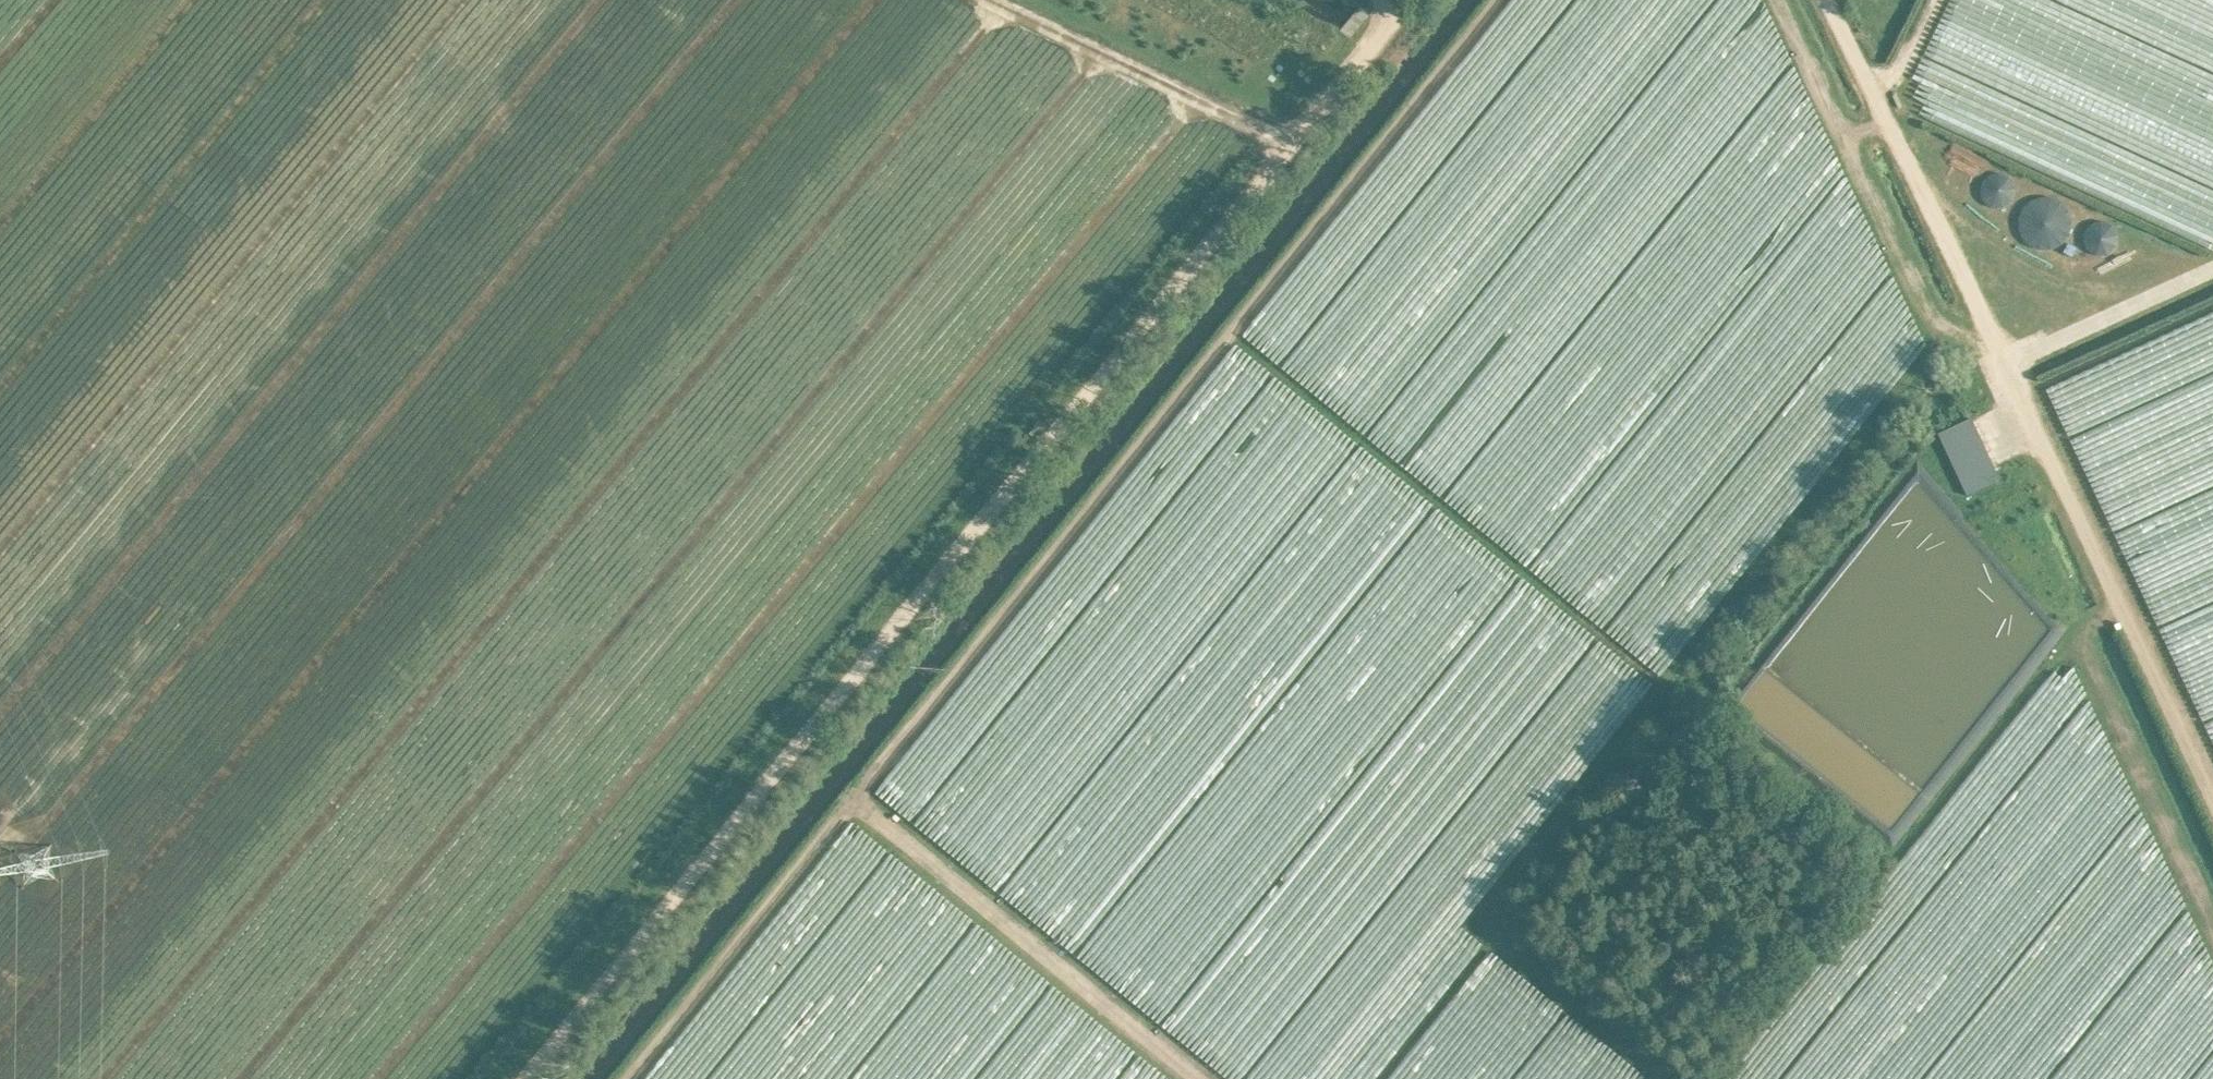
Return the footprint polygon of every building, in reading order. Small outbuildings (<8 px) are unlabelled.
[(1351,32),(1366,13),(1359,7),(1344,26),(1351,32)] [(2116,226),(2089,222),(2086,248),(2112,252),(2116,226)] [(1971,418),(1939,433),(1968,495),(2000,480),(1994,467),(1971,418)]
